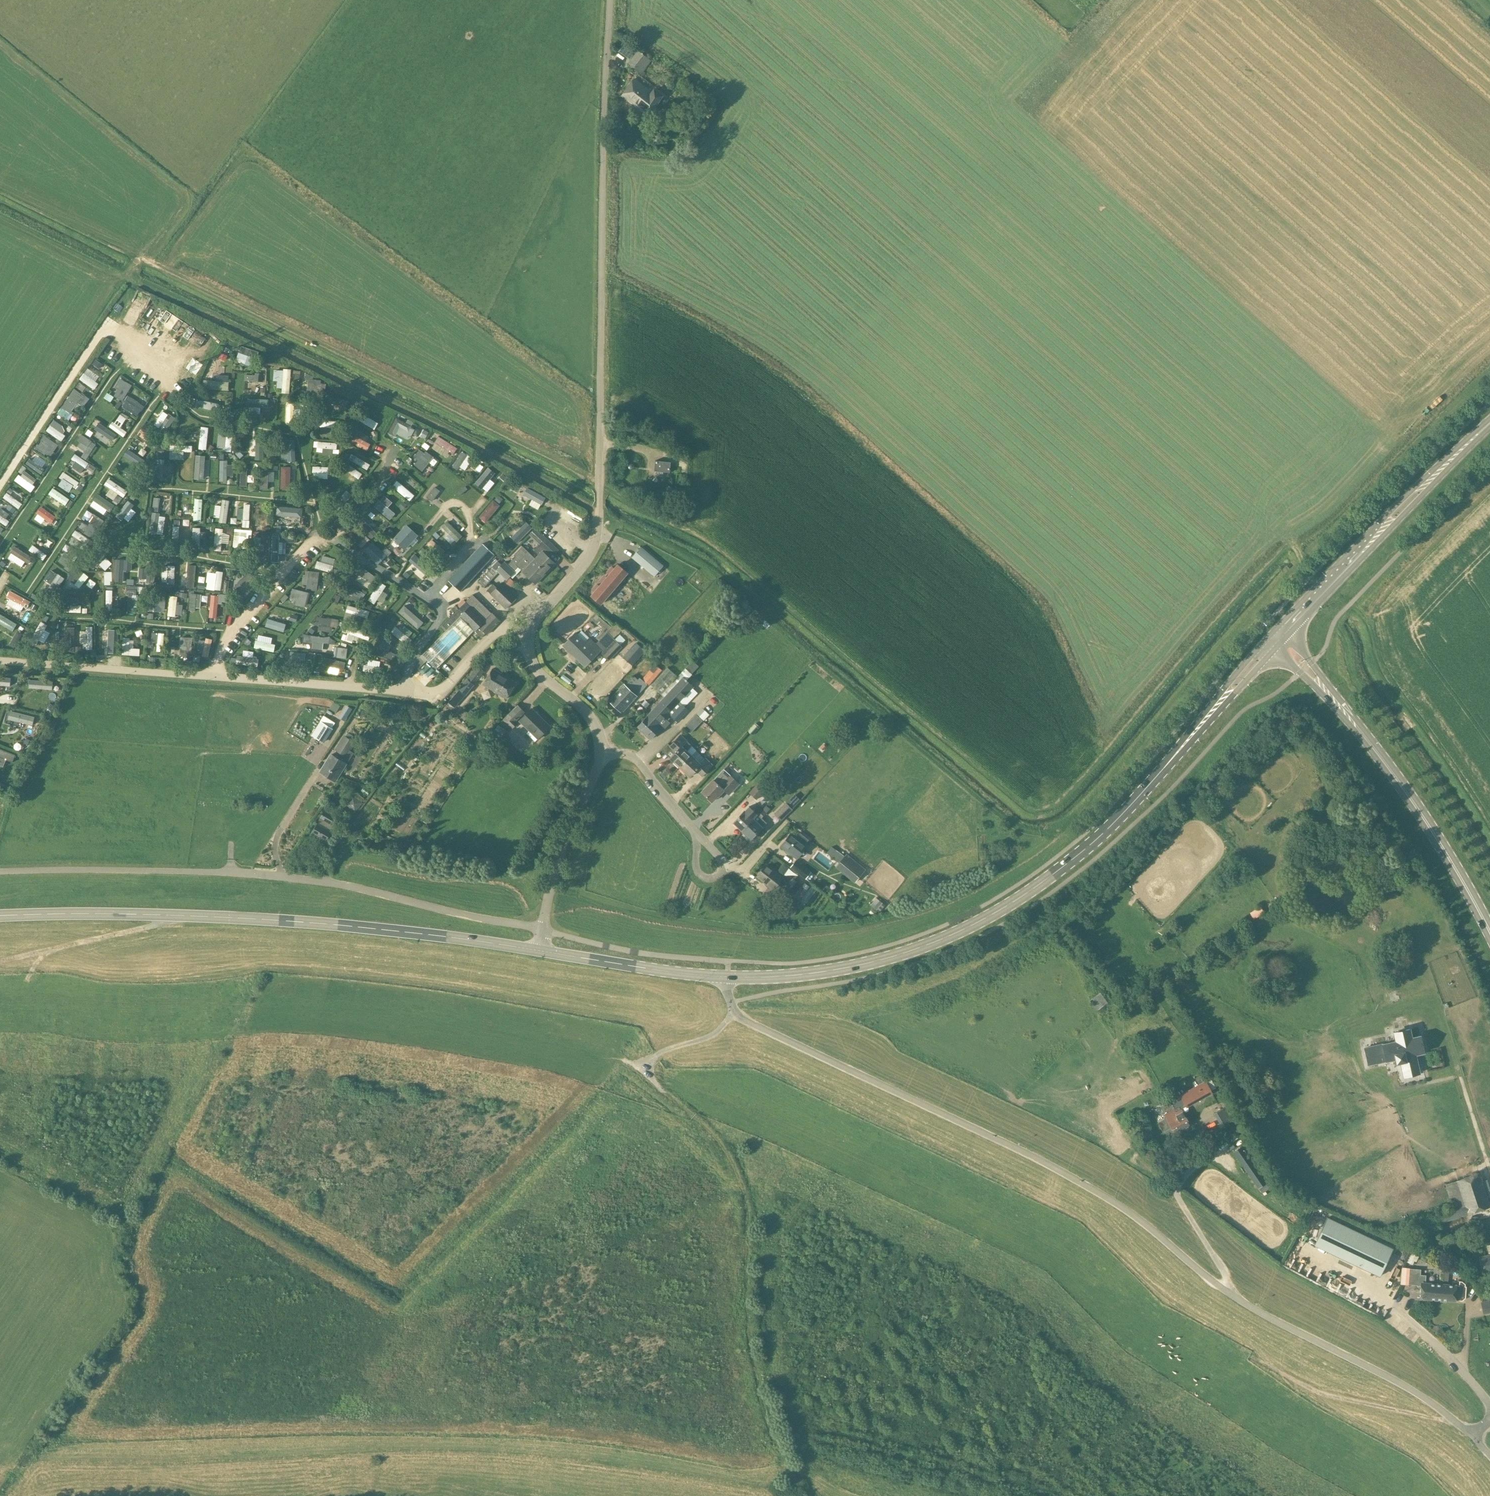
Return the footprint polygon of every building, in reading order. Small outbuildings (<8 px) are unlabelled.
[(641,74),(651,60),(638,50),(628,64),(641,74)] [(652,93),(634,79),(622,96),(649,116),(663,96),(654,89),(652,93)] [(121,299),(110,314),(116,318),(127,303),(121,299)] [(191,337),(195,325),(164,313),(161,320),(171,324),(169,329),(191,337)] [(259,351),(241,345),(239,352),(256,358),(259,351)] [(222,349),(218,357),(226,360),(229,352),(222,349)] [(98,368),(102,364),(97,359),(93,363),(98,368)] [(283,368),(282,394),(290,395),(292,369),(283,368)] [(101,384),(85,373),(80,380),(96,391),(101,384)] [(245,381),(264,382),(265,375),(245,374),(245,381)] [(230,382),(204,380),(203,389),(229,391),(230,382)] [(125,381),(116,397),(122,400),(131,385),(125,381)] [(325,399),(326,384),(309,383),(309,391),(300,391),(299,398),(325,399)] [(90,401),(74,390),(70,397),(86,408),(90,401)] [(107,392),(104,397),(111,401),(114,396),(107,392)] [(349,400),(330,395),(329,402),(348,407),(349,400)] [(112,400),(120,405),(123,401),(114,396),(112,400)] [(196,406),(216,411),(217,404),(198,399),(196,406)] [(249,406),(269,407),(269,400),(249,399),(249,406)] [(68,400),(60,413),(67,418),(75,404),(68,400)] [(142,410),(127,400),(123,406),(138,416),(142,410)] [(377,421),(360,411),(357,418),(374,428),(377,421)] [(171,414),(159,430),(165,434),(177,418),(171,414)] [(413,426),(397,418),(389,433),(394,435),(399,426),(410,432),(413,426)] [(338,421),(319,419),(318,426),(338,428),(338,421)] [(113,422),(109,427),(124,437),(127,432),(113,422)] [(116,433),(100,423),(95,430),(111,440),(116,433)] [(66,435),(50,425),(46,431),(62,442),(66,435)] [(159,440),(142,429),(138,435),(155,446),(159,440)] [(202,429),(200,448),(207,449),(209,429),(202,429)] [(219,430),(217,450),(225,450),(226,431),(219,430)] [(371,444),(354,434),(350,441),(367,451),(371,444)] [(44,435),(36,449),(43,453),(51,440),(44,435)] [(82,435),(78,440),(93,450),(96,445),(82,435)] [(439,437),(435,442),(452,453),(456,448),(439,437)] [(297,460),(294,441),(287,442),(290,461),(297,460)] [(336,443),(317,441),(316,448),(336,450),(336,443)] [(420,449),(416,454),(432,467),(436,462),(420,449)] [(145,461),(129,450),(125,456),(141,467),(145,461)] [(450,466),(456,470),(468,454),(462,450),(450,466)] [(369,463),(352,453),(348,459),(365,469),(369,463)] [(75,454),(72,459),(87,469),(90,465),(75,454)] [(46,468),(30,458),(25,465),(42,475),(46,468)] [(198,458),(197,477),(204,478),(205,458),(198,458)] [(148,480),(158,464),(152,460),(142,477),(148,480)] [(670,472),(671,462),(655,460),(654,471),(670,472)] [(362,474),(345,464),(341,470),(358,480),(362,474)] [(332,467),(312,466),(312,473),(332,474),(332,467)] [(475,485),(480,489),(493,474),(488,469),(475,485)] [(64,473),(61,477),(75,488),(79,483),(64,473)] [(35,485),(19,475),(14,482),(30,492),(35,485)] [(415,495),(417,492),(401,477),(398,480),(415,495)] [(127,490),(110,479),(106,485),(123,496),(127,490)] [(398,482),(394,487),(410,500),(414,495),(398,482)] [(435,487),(428,497),(433,501),(440,491),(435,487)] [(546,498),(528,487),(523,495),(542,506),(546,498)] [(53,489),(49,494),(64,504),(67,499),(53,489)] [(346,491),(333,506),(339,511),(352,495),(346,491)] [(23,502),(7,492),(3,499),(19,509),(23,502)] [(115,506),(99,495),(95,501),(111,512),(115,506)] [(128,501),(116,517),(122,521),(134,505),(128,501)] [(380,501),(376,506),(391,520),(396,515),(380,501)] [(222,502),(220,521),(227,522),(229,502),(222,502)] [(392,502),(389,507),(396,512),(399,508),(392,502)] [(480,517),(485,522),(498,506),(493,502),(480,517)] [(420,510),(427,515),(433,508),(426,503),(420,510)] [(244,504),(243,524),(250,524),(251,505),(244,504)] [(302,508),(277,506),(276,515),(301,517),(302,508)] [(40,507),(37,512),(52,522),(55,517),(40,507)] [(562,507),(558,514),(575,525),(579,518),(562,507)] [(0,513),(0,523),(7,527),(11,520),(0,513)] [(153,513),(150,533),(157,534),(160,514),(153,513)] [(520,540),(536,524),(530,518),(515,534),(520,540)] [(98,519),(87,535),(92,539),(104,523),(98,519)] [(82,520),(77,526),(84,532),(89,526),(82,520)] [(363,520),(358,525),(373,539),(378,534),(363,520)] [(448,522),(443,527),(458,541),(463,536),(448,522)] [(29,523),(22,532),(29,537),(36,529),(29,523)] [(407,525),(394,539),(404,549),(417,535),(407,525)] [(92,541),(75,530),(71,536),(88,547),(92,541)] [(215,530),(214,550),(221,550),(222,530),(215,530)] [(235,530),(234,550),(241,550),(242,530),(235,530)] [(366,536),(357,545),(361,548),(370,540),(366,536)] [(254,538),(253,557),(260,558),(261,538),(254,538)] [(433,538),(428,543),(443,557),(448,552),(433,538)] [(97,539),(85,555),(91,559),(102,543),(97,539)] [(539,555),(535,559),(523,571),(536,583),(555,563),(549,557),(554,551),(543,541),(534,551),(539,555)] [(383,552),(373,542),(364,551),(374,561),(383,552)] [(461,591),(495,555),(483,543),(449,580),(461,591)] [(32,545),(29,550),(43,560),(47,556),(32,545)] [(14,546),(10,553),(29,564),(33,558),(14,546)] [(523,571),(535,559),(523,546),(514,555),(515,557),(508,564),(515,571),(520,567),(523,571)] [(664,565),(641,546),(632,557),(655,576),(664,565)] [(74,551),(63,567),(69,571),(80,555),(74,551)] [(416,555),(411,560),(426,574),(431,569),(416,555)] [(107,557),(99,563),(105,569),(112,563),(107,557)] [(117,560),(116,583),(124,584),(125,560),(117,560)] [(317,560),(315,567),(334,573),(336,566),(317,560)] [(515,571),(508,564),(505,561),(502,564),(498,561),(493,566),(496,570),(507,580),(507,579),(508,581),(505,584),(503,582),(497,588),(493,584),(487,590),(491,594),(506,608),(517,596),(510,589),(515,583),(509,577),(516,571),(515,571)] [(628,572),(618,564),(617,565),(618,565),(615,568),(612,566),(607,572),(610,574),(607,577),(606,576),(601,581),(603,583),(600,586),(597,584),(593,589),(595,592),(593,595),(592,595),(602,603),(612,591),(615,593),(620,587),(617,584),(627,572),(627,573),(628,572)] [(84,573),(75,567),(67,579),(76,585),(84,573)] [(372,583),(376,577),(364,568),(360,574),(372,583)] [(58,574),(46,595),(52,599),(64,578),(58,574)] [(251,575),(238,595),(244,599),(257,579),(251,575)] [(304,575),(303,582),(323,585),(324,578),(304,575)] [(92,588),(96,582),(90,578),(86,584),(92,588)] [(370,601),(376,604),(386,586),(380,583),(370,601)] [(348,586),(345,592),(364,600),(367,594),(348,586)] [(128,588),(127,612),(134,612),(135,589),(128,588)] [(292,590),(290,596),(310,601),(312,594),(292,590)] [(12,592),(8,598),(28,609),(31,603),(12,592)] [(191,594),(189,610),(196,611),(198,594),(191,594)] [(490,611),(473,594),(459,608),(455,605),(450,611),(453,614),(443,625),(447,629),(422,655),(428,660),(437,669),(470,635),(475,630),(482,637),(486,633),(487,634),(500,621),(490,611)] [(167,598),(143,596),(142,603),(166,605),(167,598)] [(170,596),(169,616),(176,617),(177,597),(170,596)] [(211,597),(210,620),(217,621),(219,597),(211,597)] [(271,608),(270,615),(291,618),(292,613),(285,611),(287,605),(281,604),(280,609),(271,608)] [(424,622),(404,605),(398,612),(418,629),(424,622)] [(350,607),(348,614),(368,618),(370,612),(350,607)] [(12,631),(16,624),(0,614),(0,623),(12,631)] [(318,617),(317,624),(337,627),(338,620),(318,617)] [(268,620),(266,626),(286,632),(288,625),(268,620)] [(41,621),(29,642),(35,645),(48,625),(41,621)] [(86,627),(87,651),(94,651),(93,627),(86,627)] [(352,627),(350,633),(369,640),(371,633),(352,627)] [(397,627),(392,633),(408,645),(413,640),(397,627)] [(17,647),(22,632),(16,630),(11,645),(17,647)] [(110,632),(109,652),(116,652),(117,632),(110,632)] [(607,632),(596,644),(590,638),(586,642),(578,634),(576,632),(563,645),(586,667),(600,652),(608,661),(622,647),(607,632)] [(306,635),(305,642),(325,645),(326,638),(306,635)] [(122,638),(121,655),(139,656),(139,649),(129,648),(129,638),(122,638)] [(183,638),(182,658),(189,658),(190,639),(183,638)] [(206,639),(203,656),(209,657),(212,640),(206,639)] [(256,640),(255,647),(275,651),(276,644),(256,640)] [(645,650),(636,642),(623,657),(632,665),(645,650)] [(335,646),(334,656),(347,657),(348,647),(335,646)] [(396,654),(379,646),(376,653),(393,660),(396,654)] [(290,652),(290,659),(310,661),(311,654),(290,652)] [(238,657),(238,664),(258,666),(258,659),(238,657)] [(325,659),(324,665),(344,670),(345,663),(325,659)] [(633,675),(625,684),(624,683),(609,700),(622,712),(638,695),(661,670),(655,664),(642,679),(640,677),(638,679),(633,675)] [(364,665),(363,672),(383,675),(385,668),(364,665)] [(467,694),(484,671),(477,666),(460,688),(459,688),(448,702),(455,707),(466,694),(467,694)] [(668,667),(651,685),(656,690),(661,694),(678,676),(673,672),(668,667)] [(507,698),(516,682),(493,668),(483,684),(507,698)] [(11,686),(11,678),(0,677),(0,685),(11,686)] [(684,678),(670,693),(649,715),(638,727),(651,739),(661,728),(658,725),(668,714),(677,722),(688,710),(679,702),(694,686),(684,678)] [(29,680),(28,688),(53,690),(53,682),(29,680)] [(375,718),(374,720),(373,719),(372,721),(374,722),(379,714),(384,717),(387,712),(386,712),(388,709),(384,706),(385,706),(380,703),(378,707),(381,708),(378,712),(374,718),(375,718)] [(518,704),(503,719),(512,729),(518,723),(516,721),(523,714),(522,714),(525,711),(518,704)] [(702,707),(684,727),(691,733),(709,713),(702,707)] [(538,739),(551,726),(532,708),(520,721),(538,739)] [(10,712),(9,720),(33,725),(35,717),(10,712)] [(321,720),(312,735),(314,736),(324,743),(333,728),(321,720)] [(756,722),(748,731),(753,735),(760,727),(756,722)] [(508,730),(501,725),(491,739),(499,744),(508,730)] [(348,732),(346,736),(354,741),(356,738),(348,732)] [(345,756),(342,760),(332,754),(321,772),(335,781),(347,763),(353,752),(350,751),(356,742),(354,741),(346,736),(344,735),(335,750),(345,756)] [(680,767),(696,750),(692,746),(681,735),(671,746),(677,752),(671,758),(680,767)] [(14,762),(17,755),(0,749),(0,757),(14,762)] [(696,750),(680,767),(690,776),(696,770),(703,776),(713,765),(706,759),(705,759),(696,751),(696,750)] [(728,794),(739,783),(724,769),(703,792),(712,801),(724,789),(728,794)] [(755,786),(749,792),(757,800),(763,793),(768,787),(760,780),(755,786)] [(344,809),(353,816),(365,799),(356,793),(344,809)] [(784,817),(793,809),(787,803),(775,814),(782,820),(784,817)] [(733,822),(743,831),(754,819),(758,814),(763,809),(759,806),(754,811),(749,806),(745,810),(733,822)] [(766,813),(763,809),(758,814),(754,819),(743,831),(752,839),(763,827),(767,823),(762,818),(766,813)] [(326,841),(332,831),(331,831),(338,818),(325,811),(312,833),(326,841)] [(809,840),(799,833),(796,838),(790,834),(781,846),(798,858),(807,846),(805,845),(809,840)] [(845,856),(839,851),(833,858),(839,863),(836,867),(855,883),(866,869),(847,854),(845,856)] [(811,872),(795,860),(790,867),(806,879),(811,872)] [(774,890),(783,877),(766,864),(757,877),(774,890)] [(802,886),(793,879),(785,890),(794,897),(803,886),(802,886)] [(1395,889),(1384,892),(1386,900),(1397,897),(1395,889)] [(789,900),(785,905),(795,913),(799,908),(789,900)] [(879,901),(874,908),(879,912),(884,905),(879,901)] [(1103,904),(1094,912),(1099,917),(1108,909),(1103,904)] [(1101,992),(1089,1000),(1096,1010),(1108,1002),(1101,992)] [(1396,1064),(1401,1063),(1404,1076),(1419,1073),(1415,1054),(1424,1053),(1420,1035),(1413,1037),(1411,1028),(1393,1032),(1395,1041),(1365,1048),(1368,1065),(1395,1059),(1396,1064)] [(1171,1102),(1175,1109),(1180,1118),(1184,1115),(1181,1110),(1212,1092),(1206,1082),(1171,1102)] [(1214,1113),(1222,1127),(1235,1120),(1227,1106),(1214,1113)] [(1190,1124),(1184,1115),(1180,1118),(1175,1109),(1165,1115),(1175,1133),(1190,1124)] [(1223,1131),(1225,1135),(1233,1128),(1230,1125),(1223,1131)] [(1258,1189),(1267,1183),(1242,1146),(1233,1152),(1258,1189)] [(1489,1207),(1489,1205),(1479,1173),(1445,1184),(1452,1208),(1433,1214),(1437,1224),(1489,1207)] [(1394,1248),(1372,1238),(1327,1217),(1314,1245),(1380,1276),(1394,1248)] [(1487,1246),(1489,1255),(1480,1257),(1484,1274),(1489,1273),(1489,1245),(1487,1246)] [(1409,1285),(1409,1284),(1410,1274),(1410,1268),(1402,1267),(1402,1268),(1401,1284),(1409,1285)] [(1443,1284),(1440,1284),(1426,1283),(1427,1275),(1421,1274),(1421,1269),(1410,1268),(1409,1284),(1422,1285),(1421,1298),(1442,1300),(1443,1284)] [(1443,1284),(1442,1300),(1455,1301),(1455,1300),(1462,1301),(1465,1298),(1466,1286),(1465,1286),(1465,1284),(1462,1281),(1459,1281),(1459,1284),(1458,1284),(1458,1285),(1453,1285),(1443,1284)]
